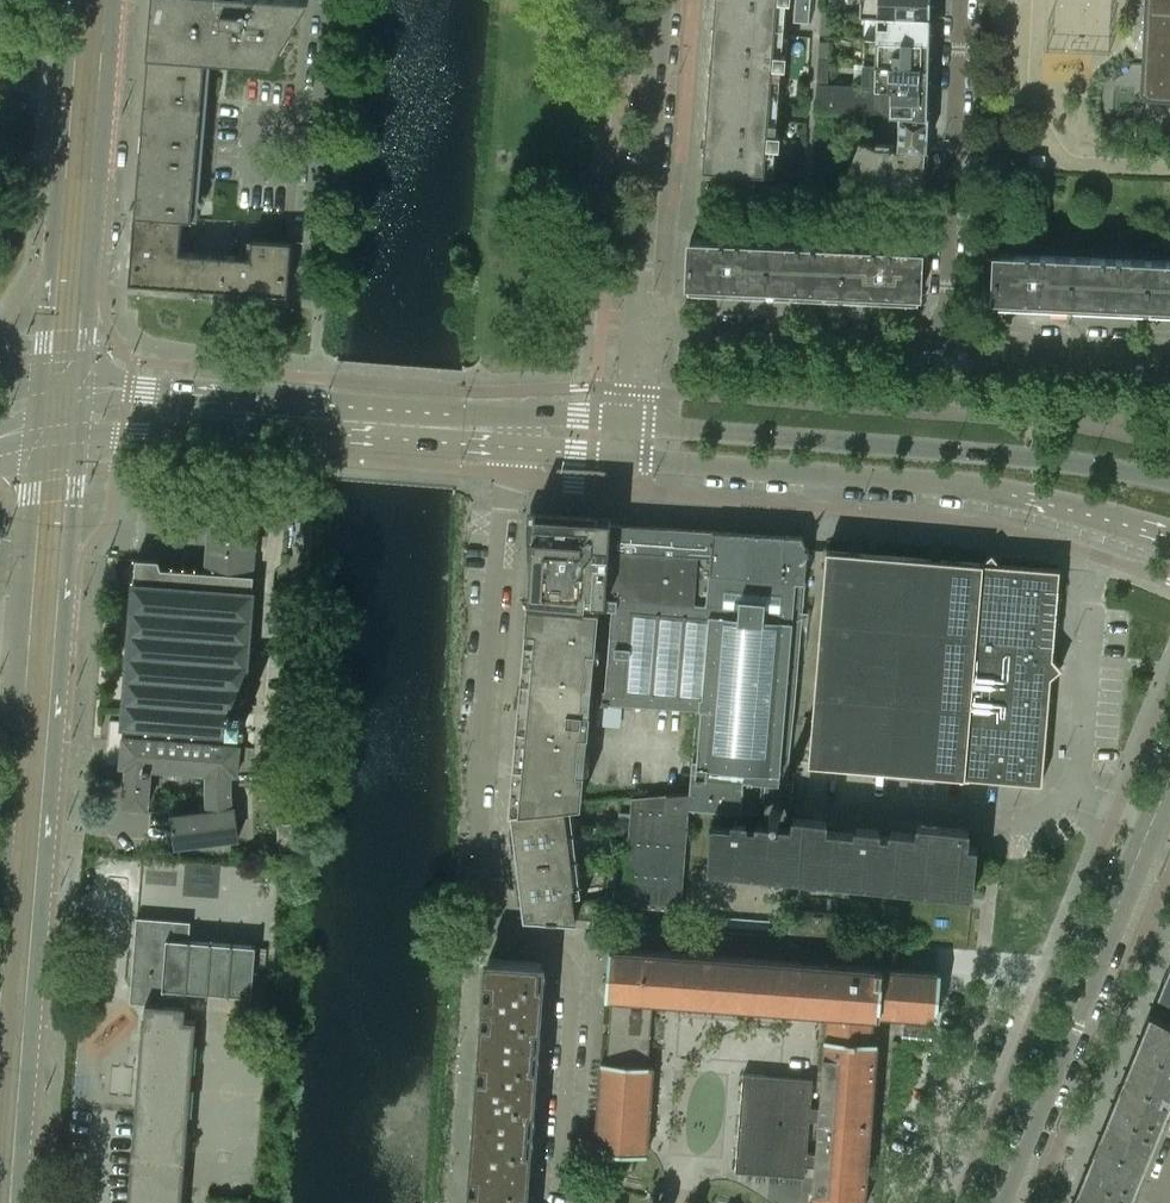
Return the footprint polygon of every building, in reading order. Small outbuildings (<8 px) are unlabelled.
[(135,213),(182,217),(192,217),(208,27),(214,28),(213,48),(226,49),(225,55),(272,59),(306,0),(152,0),(135,213)] [(713,21),(776,25),(777,0),(714,0),(713,21)] [(793,21),(809,22),(811,0),(794,0),(793,21)] [(858,11),(876,13),(876,12),(930,15),(931,0),(859,0),(858,11)] [(1141,61),(1140,86),(1140,88),(1140,90),(1141,92),(1142,94),(1144,95),(1145,97),(1147,98),(1149,98),(1151,99),(1169,100),(1169,0),(1144,0),(1141,61)] [(930,15),(876,12),(876,13),(875,36),(929,39),(930,15)] [(776,25),(713,21),(707,94),(770,99),(772,66),(785,67),(786,54),(773,53),(776,25)] [(929,39),(875,36),(874,60),(928,63),(929,39)] [(928,63),(874,60),(872,87),(927,89),(928,63)] [(926,113),(927,89),(872,87),(840,85),(839,85),(818,83),(817,106),(868,110),(898,112),(926,113)] [(770,99),(707,94),(702,169),(764,173),(766,146),(779,147),(780,134),(767,133),(770,99)] [(925,148),(926,113),(898,112),(896,147),(925,148)] [(859,139),(841,186),(842,186),(859,187),(894,188),(923,190),(925,148),(896,147),(876,147),(859,139)] [(1044,165),(1044,155),(1031,154),(1030,164),(1044,165)] [(182,217),(135,213),(132,247),(180,250),(182,217)] [(764,293),(767,241),(690,238),(688,290),(692,290),(692,284),(762,287),(762,293),(764,293)] [(287,292),(291,242),(252,239),(251,256),(180,250),(177,284),(287,292)] [(840,297),(843,245),(767,241),(764,293),(768,293),(768,288),(838,291),(838,297),(840,297)] [(918,300),(920,248),(843,245),(840,297),(844,297),(844,291),(914,295),(914,300),(918,300)] [(180,250),(132,247),(129,280),(177,284),(180,250)] [(1072,256),(995,252),(993,304),(997,304),(997,303),(1011,304),(1012,299),(1053,301),(1053,306),(1067,307),(1070,307),(1072,256)] [(1145,311),(1148,259),(1072,256),(1070,307),(1073,307),(1087,307),(1087,302),(1112,303),(1129,304),(1129,309),(1143,310),(1143,311),(1145,311)] [(1148,259),(1145,311),(1148,311),(1149,310),(1163,311),(1163,306),(1169,306),(1169,260),(1148,259)] [(243,708),(252,591),(251,591),(252,586),(258,506),(210,502),(205,571),(161,567),(158,559),(136,557),(134,582),(123,720),(123,722),(124,722),(120,765),(126,765),(123,805),(148,807),(151,767),(207,772),(207,793),(208,809),(171,814),(173,829),(174,829),(176,844),(175,844),(175,845),(238,837),(234,806),(232,806),(231,799),(231,792),(231,784),(231,773),(237,774),(242,708),(243,708)] [(526,529),(529,579),(528,594),(529,594),(528,600),(584,605),(584,600),(589,600),(606,601),(610,524),(611,517),(527,512),(526,529)] [(802,535),(719,530),(610,524),(606,601),(605,607),(612,607),(605,688),(598,687),(597,702),(619,702),(696,707),(689,791),(632,796),(631,803),(620,802),(619,821),(630,822),(623,904),(680,908),(687,805),(761,811),(762,814),(763,815),(765,818),(767,818),(769,820),(771,820),(773,821),(775,821),(777,821),(779,820),(781,819),(783,818),(785,816),(787,814),(787,813),(788,812),(788,809),(792,782),(786,781),(806,549),(806,548),(802,535)] [(1059,569),(991,563),(826,549),(808,763),(1041,782),(1053,646),(1058,641),(1054,636),(1059,569)] [(585,758),(589,714),(599,607),(584,605),(528,600),(513,765),(509,809),(510,810),(511,811),(570,802),(581,801),(585,758)] [(573,828),(570,802),(511,811),(514,836),(573,828)] [(824,821),(792,817),(791,827),(779,825),(778,831),(767,830),(768,824),(756,823),(755,829),(743,827),(744,822),(732,821),(731,826),(710,824),(707,866),(971,893),(976,846),(965,845),(966,830),(916,825),(915,834),(889,832),(888,837),(876,836),(877,831),(854,828),(853,833),(842,832),(841,838),(834,837),(835,832),(823,830),(824,821)] [(573,828),(514,836),(517,862),(576,855),(573,828)] [(576,855),(517,862),(521,897),(574,900),(573,893),(581,892),(576,855)] [(574,900),(521,897),(524,915),(576,919),(574,900)] [(179,1202),(182,1202),(182,1201),(179,1200),(183,1158),(185,1159),(185,1157),(183,1157),(186,1114),(188,1115),(189,1113),(186,1113),(189,1070),(192,1071),(192,1069),(190,1069),(193,1027),(196,1027),(196,1019),(184,1018),(187,991),(251,996),(255,944),(189,939),(190,921),(138,917),(132,987),(131,1002),(145,1003),(144,1021),(142,1021),(142,1023),(144,1023),(141,1065),(139,1065),(138,1067),(141,1067),(137,1109),(135,1109),(135,1111),(137,1111),(134,1153),(132,1153),(132,1154),(134,1155),(131,1197),(128,1197),(128,1198),(130,1199),(130,1202),(179,1202)] [(1161,983),(1169,961),(1169,935),(1152,979),(1161,983)] [(811,1202),(864,1202),(876,1040),(871,1039),(872,1015),(878,1015),(878,1014),(936,1019),(939,972),(609,946),(609,948),(606,994),(611,995),(605,1062),(601,1061),(594,1151),(606,1152),(605,1168),(632,1170),(633,1154),(646,1155),(647,1147),(648,1127),(663,1128),(667,1070),(652,1069),(652,1065),(647,1065),(652,998),(826,1011),(819,1106),(811,1106),(813,1077),(743,1072),(735,1171),(805,1177),(806,1166),(814,1166),(811,1202)] [(540,1028),(544,984),(544,982),(539,982),(540,962),(488,958),(482,1042),(534,1046),(536,1027),(540,1028)] [(1159,991),(1169,995),(1169,965),(1159,991)] [(1150,1013),(1124,1077),(1169,1096),(1169,1021),(1150,1013)] [(534,1046),(482,1042),(476,1124),(528,1129),(529,1110),(534,1110),(538,1067),(538,1065),(533,1065),(534,1046)] [(1169,1096),(1124,1077),(1098,1141),(1144,1160),(1169,1096)] [(531,1148),(526,1148),(528,1129),(476,1124),(470,1202),(522,1202),(523,1194),(528,1194),(531,1148)] [(1144,1160),(1098,1141),(1072,1202),(1126,1202),(1144,1160)]
